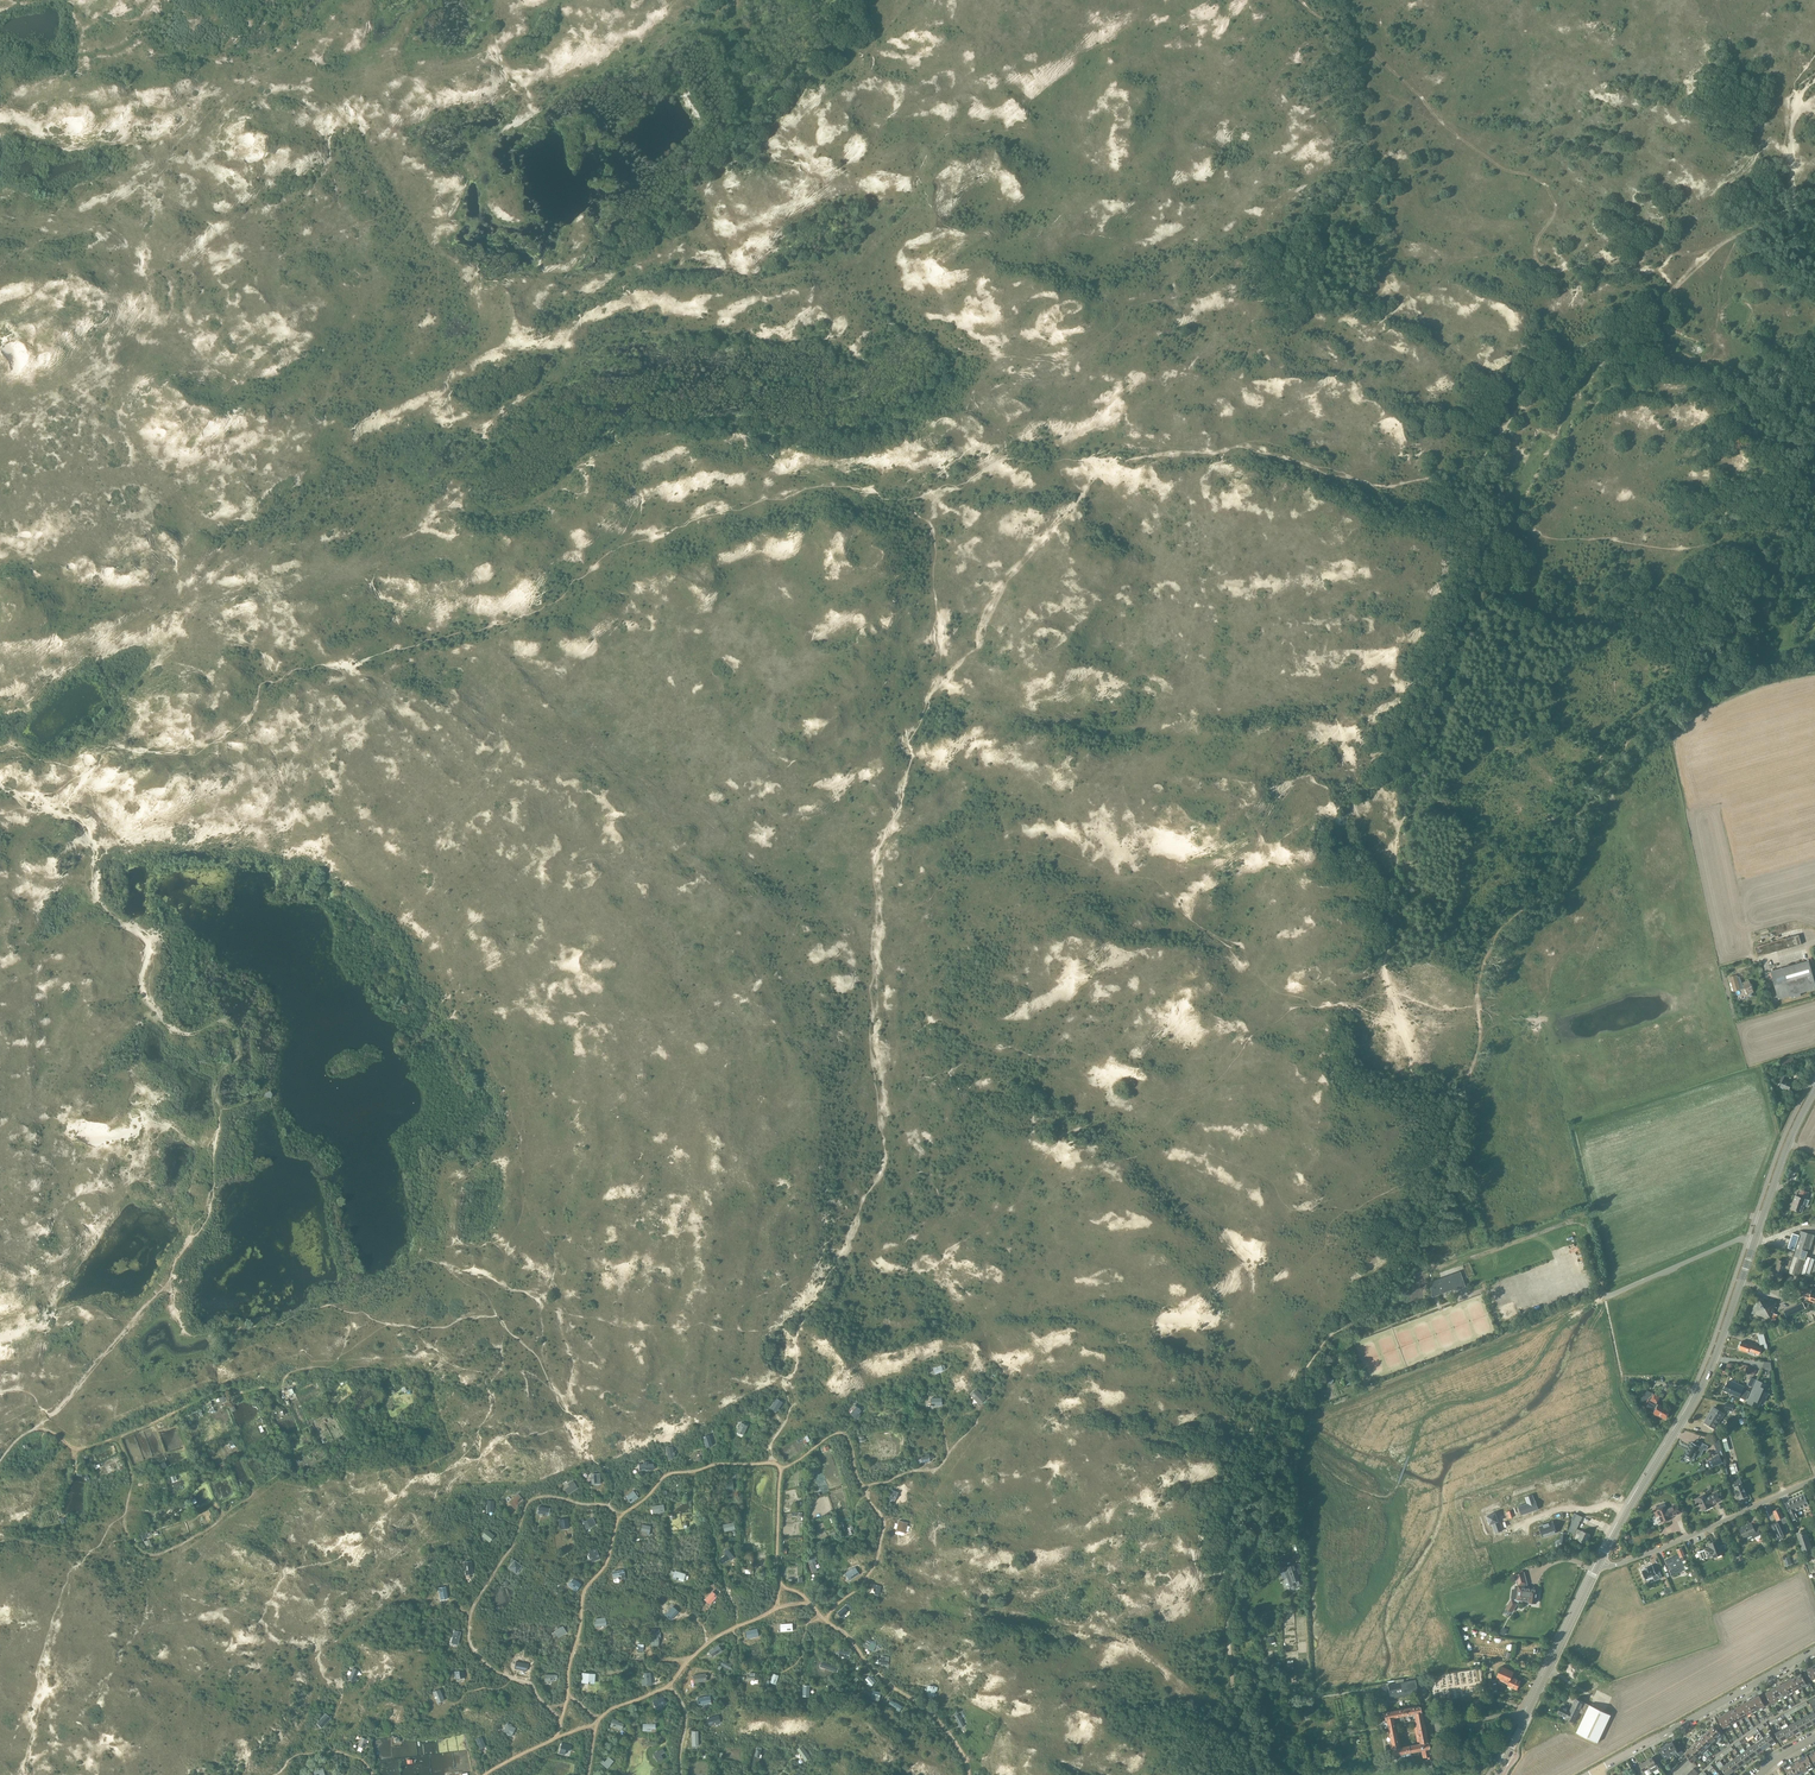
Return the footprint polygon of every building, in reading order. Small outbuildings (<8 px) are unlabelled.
[(1713,681),(1710,685),(1711,686),(1710,688),(1714,691),(1716,688),(1718,689),(1720,687),(1719,687),(1722,684),(1724,685),(1726,682),(1719,677),(1715,682),(1713,681)] [(1755,947),(1758,957),(1802,945),(1799,935),(1755,947)] [(1779,999),(1791,996),(1792,998),(1802,996),(1801,993),(1814,990),(1814,969),(1811,970),(1809,961),(1771,972),(1779,999)] [(1741,990),(1744,989),(1739,977),(1737,977),(1737,975),(1729,977),(1734,992),(1741,990)] [(1749,981),(1743,983),(1747,995),(1754,992),(1749,981)] [(1794,1063),(1793,1058),(1781,1061),(1783,1067),(1794,1063)] [(1778,1072),(1776,1077),(1774,1080),(1782,1083),(1780,1087),(1789,1090),(1792,1083),(1783,1080),(1785,1075),(1778,1072)] [(1796,1173),(1800,1164),(1794,1162),(1791,1171),(1796,1173)] [(1795,1196),(1791,1209),(1796,1211),(1802,1213),(1805,1205),(1807,1206),(1809,1201),(1806,1200),(1809,1193),(1805,1191),(1802,1190),(1801,1194),(1800,1194),(1799,1197),(1798,1197),(1795,1196)] [(1787,1273),(1794,1275),(1801,1278),(1802,1274),(1809,1276),(1810,1274),(1811,1270),(1814,1259),(1808,1257),(1814,1236),(1814,1235),(1801,1231),(1800,1236),(1793,1233),(1788,1248),(1795,1251),(1793,1255),(1791,1261),(1789,1267),(1787,1273)] [(1769,1275),(1768,1278),(1773,1279),(1774,1276),(1781,1279),(1782,1275),(1783,1274),(1784,1274),(1784,1272),(1784,1271),(1785,1266),(1784,1266),(1785,1262),(1781,1261),(1779,1260),(1776,1269),(1772,1268),(1770,1271),(1769,1275)] [(1439,1295),(1465,1285),(1460,1272),(1438,1280),(1436,1280),(1432,1280),(1432,1281),(1429,1281),(1429,1288),(1432,1288),(1432,1295),(1439,1295)] [(1814,1303),(1814,1294),(1811,1293),(1812,1290),(1798,1285),(1795,1294),(1809,1299),(1808,1300),(1814,1303)] [(1774,1309),(1776,1303),(1777,1303),(1758,1296),(1752,1314),(1766,1319),(1771,1320),(1775,1322),(1778,1315),(1774,1314),(1775,1309),(1774,1309)] [(1783,1311),(1787,1319),(1806,1310),(1806,1309),(1810,1307),(1807,1301),(1803,1303),(1803,1302),(1783,1311)] [(1757,1331),(1760,1345),(1766,1343),(1763,1330),(1757,1331)] [(1762,1348),(1751,1344),(1751,1345),(1742,1342),(1739,1349),(1748,1353),(1749,1351),(1759,1355),(1762,1348)] [(1764,1362),(1761,1369),(1772,1371),(1770,1362),(1764,1362)] [(943,1370),(946,1369),(944,1365),(942,1366),(941,1365),(933,1369),(935,1374),(944,1371),(943,1370)] [(1349,1375),(1341,1378),(1344,1386),(1353,1385),(1349,1375)] [(1755,1380),(1751,1378),(1747,1385),(1752,1387),(1755,1380)] [(1765,1392),(1768,1385),(1757,1380),(1747,1403),(1758,1408),(1761,1402),(1764,1403),(1768,1393),(1765,1392)] [(1726,1386),(1724,1390),(1725,1390),(1724,1391),(1729,1393),(1730,1393),(1733,1394),(1733,1395),(1740,1398),(1746,1400),(1750,1392),(1739,1388),(1740,1385),(1730,1381),(1729,1383),(1728,1383),(1726,1386)] [(970,1395),(979,1405),(985,1399),(976,1390),(970,1395)] [(1661,1417),(1665,1420),(1671,1410),(1659,1403),(1658,1404),(1656,1403),(1657,1402),(1658,1402),(1660,1397),(1654,1393),(1654,1394),(1650,1392),(1648,1395),(1649,1396),(1648,1399),(1646,1398),(1643,1402),(1645,1403),(1643,1408),(1660,1418),(1661,1417)] [(931,1398),(931,1406),(942,1406),(942,1398),(931,1398)] [(780,1409),(785,1403),(782,1400),(779,1404),(775,1401),(771,1408),(775,1411),(778,1411),(780,1408),(780,1409)] [(1725,1409),(1733,1411),(1734,1407),(1741,1409),(1743,1418),(1745,1417),(1745,1413),(1743,1407),(1734,1405),(1734,1406),(1726,1404),(1725,1409)] [(859,1414),(861,1411),(854,1405),(852,1407),(854,1409),(850,1413),(857,1419),(861,1415),(859,1414)] [(1705,1423),(1715,1429),(1722,1419),(1723,1419),(1725,1414),(1714,1408),(1705,1423)] [(737,1433),(744,1436),(748,1426),(741,1423),(737,1433)] [(703,1437),(706,1448),(713,1446),(709,1435),(703,1437)] [(1692,1443),(1686,1455),(1694,1459),(1696,1454),(1700,1457),(1704,1449),(1703,1448),(1705,1444),(1697,1441),(1695,1444),(1692,1443)] [(1712,1460),(1707,1462),(1710,1468),(1722,1463),(1723,1465),(1727,1463),(1721,1451),(1717,1452),(1719,1456),(1712,1459),(1712,1460)] [(921,1458),(922,1463),(930,1462),(929,1454),(925,1455),(925,1457),(921,1458)] [(638,1464),(638,1470),(653,1470),(653,1464),(648,1464),(648,1462),(643,1462),(643,1464),(638,1464)] [(591,1475),(591,1484),(600,1483),(600,1480),(599,1474),(591,1475)] [(1740,1499),(1747,1496),(1740,1478),(1736,1480),(1738,1483),(1734,1485),(1736,1490),(1734,1491),(1737,1497),(1739,1496),(1740,1499)] [(729,1484),(725,1484),(726,1492),(728,1492),(728,1490),(734,1489),(733,1479),(729,1479),(729,1484)] [(569,1486),(564,1489),(568,1494),(577,1488),(572,1480),(568,1484),(569,1486)] [(898,1493),(892,1490),(890,1494),(888,1497),(894,1501),(896,1498),(897,1498),(898,1496),(897,1496),(898,1493)] [(633,1492),(626,1497),(630,1503),(637,1498),(636,1496),(634,1493),(633,1492)] [(1711,1506),(1721,1501),(1718,1493),(1707,1498),(1706,1496),(1695,1501),(1698,1506),(1700,1505),(1703,1511),(1701,1512),(1712,1508),(1711,1506)] [(518,1494),(508,1502),(514,1509),(518,1506),(517,1505),(523,1500),(518,1494)] [(1527,1503),(1518,1506),(1521,1515),(1539,1509),(1536,1500),(1535,1501),(1533,1495),(1525,1497),(1527,1503)] [(1804,1495),(1786,1504),(1793,1521),(1799,1518),(1795,1511),(1799,1509),(1800,1510),(1809,1506),(1804,1495)] [(1665,1504),(1653,1509),(1655,1512),(1657,1518),(1660,1517),(1662,1523),(1660,1523),(1661,1524),(1671,1520),(1670,1518),(1681,1514),(1678,1506),(1667,1510),(1666,1508),(1665,1504)] [(663,1505),(651,1506),(652,1514),(664,1512),(663,1505)] [(1771,1525),(1775,1534),(1777,1540),(1785,1537),(1779,1525),(1781,1525),(1783,1524),(1783,1523),(1784,1523),(1785,1523),(1786,1523),(1787,1522),(1787,1521),(1785,1516),(1784,1517),(1780,1509),(1773,1512),(1778,1522),(1771,1525)] [(1496,1513),(1487,1516),(1490,1525),(1492,1524),(1495,1533),(1503,1531),(1499,1522),(1496,1513)] [(1573,1521),(1568,1531),(1574,1534),(1575,1533),(1577,1534),(1579,1535),(1580,1535),(1578,1540),(1585,1544),(1587,1540),(1589,1540),(1591,1536),(1589,1536),(1590,1534),(1582,1531),(1582,1532),(1581,1531),(1577,1529),(1582,1517),(1575,1514),(1572,1520),(1573,1521)] [(561,1530),(569,1528),(567,1518),(559,1520),(561,1530)] [(584,1525),(585,1527),(586,1529),(593,1526),(590,1519),(584,1522),(583,1522),(584,1525)] [(897,1531),(905,1533),(908,1523),(899,1521),(897,1531)] [(723,1525),(725,1532),(736,1530),(734,1522),(723,1525)] [(1553,1522),(1539,1526),(1543,1538),(1557,1533),(1553,1522)] [(646,1535),(649,1535),(651,1526),(642,1524),(640,1531),(647,1533),(646,1535)] [(1740,1530),(1744,1538),(1746,1542),(1761,1535),(1758,1528),(1754,1529),(1752,1524),(1740,1530)] [(485,1529),(483,1532),(484,1533),(482,1536),(489,1542),(494,1535),(487,1529),(486,1530),(485,1529)] [(1804,1557),(1813,1553),(1806,1530),(1796,1534),(1804,1557)] [(1560,1539),(1556,1542),(1558,1547),(1565,1544),(1566,1534),(1561,1533),(1560,1539)] [(1491,1539),(1493,1544),(1505,1540),(1503,1535),(1491,1539)] [(149,1540),(144,1542),(147,1548),(152,1546),(149,1540)] [(1723,1555),(1718,1541),(1709,1544),(1710,1548),(1698,1552),(1701,1560),(1713,1556),(1714,1558),(1723,1555)] [(726,1554),(719,1560),(722,1564),(729,1558),(731,1560),(734,1557),(727,1548),(724,1551),(726,1554)] [(1677,1550),(1679,1555),(1665,1561),(1672,1576),(1685,1570),(1680,1558),(1686,1555),(1683,1548),(1677,1550)] [(596,1549),(588,1551),(592,1562),(600,1559),(596,1549)] [(1736,1557),(1739,1564),(1745,1561),(1742,1554),(1736,1557)] [(814,1556),(808,1558),(807,1558),(812,1573),(818,1572),(816,1566),(817,1565),(815,1560),(818,1559),(816,1555),(814,1556)] [(1784,1558),(1786,1566),(1792,1564),(1790,1556),(1784,1558)] [(508,1567),(516,1574),(522,1566),(522,1565),(520,1564),(512,1558),(510,1561),(512,1563),(508,1568),(508,1567)] [(463,1562),(464,1566),(465,1575),(473,1574),(472,1564),(471,1561),(463,1562)] [(1299,1574),(1302,1573),(1299,1564),(1287,1568),(1287,1571),(1285,1571),(1290,1588),(1291,1589),(1292,1589),(1293,1589),(1294,1589),(1295,1589),(1296,1588),(1297,1587),(1297,1586),(1302,1585),(1299,1574)] [(850,1571),(847,1573),(849,1578),(853,1575),(854,1578),(860,1574),(855,1567),(852,1570),(852,1569),(850,1570),(850,1571)] [(1656,1573),(1653,1567),(1651,1568),(1650,1567),(1644,1569),(1644,1570),(1642,1571),(1645,1579),(1656,1575),(1658,1579),(1662,1578),(1659,1571),(1656,1573)] [(612,1572),(613,1577),(621,1576),(621,1579),(625,1578),(623,1570),(612,1572)] [(686,1574),(675,1571),(673,1578),(683,1582),(686,1574)] [(1511,1600),(1506,1608),(1506,1609),(1508,1610),(1511,1612),(1512,1613),(1512,1612),(1514,1609),(1519,1600),(1530,1601),(1530,1603),(1531,1604),(1534,1605),(1535,1603),(1536,1604),(1538,1592),(1538,1588),(1527,1587),(1527,1585),(1524,1573),(1523,1573),(1521,1573),(1514,1575),(1517,1586),(1515,1586),(1514,1590),(1512,1590),(1511,1598),(1511,1600)] [(573,1578),(569,1584),(574,1587),(573,1588),(572,1589),(576,1592),(581,1584),(573,1578)] [(873,1584),(872,1588),(876,1589),(875,1594),(879,1596),(881,1586),(873,1584)] [(441,1600),(448,1598),(446,1589),(439,1590),(441,1600)] [(705,1600),(704,1601),(709,1605),(710,1604),(710,1605),(718,1596),(712,1591),(705,1600)] [(845,1607),(844,1607),(837,1613),(842,1618),(849,1611),(850,1610),(851,1609),(852,1608),(850,1606),(850,1607),(848,1604),(847,1605),(846,1605),(845,1607)] [(670,1620),(675,1616),(673,1614),(676,1610),(672,1607),(665,1615),(670,1620)] [(595,1618),(595,1621),(594,1621),(595,1627),(606,1625),(605,1617),(595,1618)] [(792,1623),(780,1624),(781,1632),(793,1631),(792,1623)] [(554,1631),(558,1638),(567,1632),(562,1626),(560,1627),(559,1625),(556,1626),(558,1629),(554,1631)] [(659,1629),(651,1629),(651,1632),(651,1641),(651,1646),(659,1647),(659,1639),(660,1639),(660,1632),(659,1632),(659,1629)] [(757,1629),(745,1631),(747,1639),(759,1636),(757,1629)] [(454,1630),(451,1641),(458,1643),(461,1632),(454,1630)] [(867,1649),(873,1652),(876,1644),(865,1639),(862,1647),(867,1649)] [(710,1652),(713,1657),(723,1651),(719,1646),(710,1652)] [(839,1649),(838,1656),(849,1658),(850,1651),(839,1649)] [(877,1665),(886,1666),(886,1663),(887,1661),(885,1661),(885,1657),(882,1656),(881,1660),(878,1660),(877,1665)] [(729,1670),(732,1664),(729,1663),(729,1664),(722,1661),(718,1670),(720,1671),(722,1666),(729,1670)] [(516,1662),(514,1669),(526,1671),(528,1664),(516,1662)] [(822,1662),(820,1667),(837,1673),(839,1667),(822,1662)] [(1508,1685),(1507,1686),(1517,1690),(1521,1681),(1512,1677),(1515,1672),(1502,1666),(1496,1680),(1508,1685)] [(1808,1673),(1805,1675),(1809,1682),(1812,1680),(1814,1678),(1814,1671),(1813,1666),(1806,1670),(1808,1673)] [(355,1679),(359,1670),(353,1668),(348,1679),(354,1682),(355,1679)] [(463,1671),(462,1671),(454,1672),(455,1676),(456,1676),(457,1679),(465,1678),(463,1671)] [(581,1683),(594,1684),(595,1673),(582,1672),(581,1683)] [(650,1673),(643,1673),(644,1679),(642,1679),(642,1686),(651,1685),(650,1673)] [(693,1676),(694,1683),(707,1682),(706,1674),(693,1676)] [(770,1683),(775,1685),(779,1676),(773,1674),(770,1683)] [(1801,1674),(1795,1677),(1800,1687),(1803,1686),(1804,1687),(1807,1685),(1808,1688),(1811,1686),(1809,1682),(1805,1675),(1802,1676),(1801,1674)] [(867,1684),(870,1688),(876,1682),(870,1675),(866,1678),(869,1682),(867,1684)] [(1795,1677),(1789,1680),(1795,1691),(1798,1689),(1798,1690),(1801,1689),(1800,1687),(1795,1677)] [(1388,1685),(1391,1699),(1418,1694),(1415,1680),(1388,1685)] [(1789,1680),(1783,1684),(1789,1694),(1792,1692),(1792,1694),(1795,1692),(1795,1691),(1789,1680)] [(1783,1684),(1777,1687),(1783,1697),(1786,1696),(1786,1697),(1789,1695),(1789,1694),(1783,1684)] [(927,1696),(934,1698),(936,1687),(929,1686),(928,1686),(926,1692),(928,1692),(927,1696)] [(1777,1687),(1771,1690),(1777,1700),(1780,1699),(1780,1700),(1783,1698),(1783,1697),(1777,1687)] [(437,1704),(444,1701),(440,1689),(432,1692),(437,1704)] [(1771,1690),(1765,1693),(1766,1696),(1763,1697),(1768,1705),(1769,1706),(1772,1705),(1778,1702),(1777,1700),(1771,1690)] [(871,1700),(876,1701),(877,1701),(879,1701),(880,1693),(872,1691),(871,1700)] [(663,1696),(652,1700),(655,1708),(666,1703),(663,1696)] [(697,1698),(698,1705),(711,1703),(710,1696),(697,1698)] [(1758,1696),(1753,1699),(1758,1709),(1761,1708),(1762,1709),(1765,1707),(1768,1705),(1763,1697),(1760,1699),(1758,1696)] [(1568,1708),(1567,1710),(1561,1707),(1558,1714),(1567,1718),(1567,1719),(1574,1723),(1579,1712),(1583,1714),(1583,1713),(1586,1714),(1576,1733),(1598,1743),(1611,1716),(1590,1705),(1590,1706),(1584,1703),(1584,1702),(1576,1699),(1571,1710),(1568,1708)] [(1753,1699),(1747,1702),(1753,1712),(1755,1711),(1756,1712),(1759,1711),(1758,1709),(1753,1699)] [(902,1708),(899,1706),(900,1705),(895,1702),(895,1703),(891,1701),(889,1704),(897,1709),(896,1710),(899,1712),(902,1708)] [(1747,1702),(1741,1705),(1747,1715),(1749,1714),(1750,1715),(1753,1714),(1753,1712),(1747,1702)] [(1741,1705),(1735,1708),(1741,1718),(1744,1717),(1744,1718),(1747,1717),(1747,1715),(1741,1705)] [(1398,1763),(1412,1760),(1412,1755),(1411,1753),(1421,1751),(1422,1754),(1423,1758),(1427,1757),(1428,1759),(1431,1759),(1429,1748),(1430,1748),(1429,1743),(1428,1743),(1422,1712),(1421,1712),(1420,1706),(1384,1713),(1385,1720),(1386,1720),(1392,1749),(1393,1749),(1394,1756),(1396,1756),(1398,1763)] [(1735,1708),(1729,1712),(1735,1722),(1738,1720),(1739,1721),(1741,1720),(1741,1718),(1735,1708)] [(1729,1712),(1724,1715),(1729,1725),(1732,1723),(1733,1725),(1736,1723),(1735,1722),(1729,1712)] [(317,1724),(322,1728),(331,1719),(325,1713),(319,1720),(320,1720),(317,1724)] [(961,1728),(965,1726),(961,1719),(962,1718),(960,1715),(959,1716),(958,1713),(954,1715),(956,1718),(955,1718),(961,1728)] [(719,1715),(707,1719),(709,1726),(721,1723),(719,1715)] [(1729,1725),(1724,1715),(1718,1718),(1723,1728),(1726,1727),(1727,1728),(1730,1726),(1729,1725)] [(1807,1715),(1801,1719),(1806,1728),(1812,1724),(1807,1715)] [(615,1728),(622,1730),(623,1723),(618,1722),(618,1720),(612,1718),(610,1725),(615,1726),(615,1728)] [(1801,1719),(1794,1723),(1799,1731),(1806,1728),(1801,1719)] [(1717,1722),(1708,1731),(1716,1739),(1719,1737),(1719,1738),(1722,1736),(1724,1734),(1717,1722)] [(513,1732),(516,1728),(512,1726),(513,1725),(508,1723),(507,1724),(503,1732),(507,1733),(512,1736),(513,1732)] [(1794,1723),(1788,1726),(1793,1735),(1799,1731),(1794,1723)] [(1788,1726),(1782,1730),(1787,1739),(1793,1735),(1788,1726)] [(1787,1739),(1782,1730),(1775,1733),(1780,1742),(1787,1739)] [(1708,1731),(1703,1736),(1712,1744),(1714,1741),(1715,1742),(1717,1740),(1716,1739),(1708,1731)] [(1769,1734),(1763,1738),(1769,1746),(1775,1742),(1769,1734)] [(1703,1736),(1699,1740),(1707,1749),(1709,1746),(1710,1747),(1712,1745),(1712,1744),(1703,1736)] [(367,1747),(367,1745),(366,1744),(367,1739),(361,1737),(358,1746),(364,1749),(365,1746),(367,1747)] [(486,1746),(481,1737),(475,1739),(480,1749),(486,1746)] [(1763,1738),(1757,1742),(1763,1751),(1769,1746),(1763,1738)] [(1699,1740),(1694,1745),(1702,1753),(1704,1751),(1705,1752),(1708,1750),(1707,1749),(1699,1740)] [(562,1742),(559,1753),(564,1755),(566,1750),(570,1751),(571,1744),(562,1742)] [(1672,1742),(1666,1745),(1671,1756),(1677,1753),(1681,1757),(1682,1755),(1683,1754),(1684,1754),(1680,1750),(1679,1748),(1678,1748),(1676,1749),(1672,1742)] [(1757,1742),(1751,1747),(1757,1755),(1763,1751),(1757,1742)] [(1666,1745),(1659,1749),(1665,1760),(1671,1756),(1666,1745)] [(1694,1745),(1689,1750),(1697,1758),(1700,1756),(1703,1754),(1702,1753),(1694,1745)] [(797,1750),(804,1762),(810,1758),(802,1746),(797,1750)] [(1747,1749),(1745,1751),(1751,1759),(1757,1755),(1751,1747),(1750,1746),(1747,1748),(1747,1749)] [(653,1754),(657,1763),(663,1760),(660,1755),(665,1752),(663,1749),(653,1754)] [(1697,1758),(1689,1750),(1684,1754),(1692,1763),(1695,1760),(1696,1761),(1698,1759),(1697,1758)] [(1745,1751),(1739,1755),(1745,1763),(1751,1759),(1745,1751)] [(1683,1760),(1679,1764),(1680,1766),(1687,1759),(1683,1754),(1680,1757),(1683,1760)] [(1739,1755),(1733,1759),(1739,1768),(1745,1763),(1739,1755)] [(1807,1756),(1801,1759),(1808,1771),(1814,1768),(1807,1756)] [(600,1763),(602,1765),(607,1769),(613,1762),(608,1757),(605,1762),(602,1760),(600,1763)] [(1652,1758),(1646,1761),(1648,1765),(1650,1768),(1648,1769),(1650,1773),(1658,1769),(1658,1768),(1654,1762),(1654,1761),(1652,1758)] [(1733,1759),(1727,1764),(1733,1772),(1739,1768),(1733,1759)] [(1801,1759),(1796,1762),(1802,1774),(1808,1771),(1801,1759)] [(1720,1760),(1716,1764),(1719,1769),(1721,1768),(1724,1766),(1720,1760)] [(1636,1768),(1639,1774),(1640,1774),(1647,1774),(1650,1773),(1648,1769),(1650,1768),(1648,1765),(1646,1761),(1639,1765),(1640,1766),(1636,1768)] [(1790,1765),(1796,1774),(1801,1774),(1802,1774),(1796,1762),(1790,1765)] [(1673,1773),(1675,1771),(1680,1766),(1679,1764),(1674,1769),(1671,1766),(1668,1769),(1673,1773)] [(1727,1764),(1724,1766),(1721,1768),(1725,1774),(1728,1774),(1733,1772),(1727,1764)] [(1790,1765),(1784,1768),(1788,1774),(1796,1774),(1790,1765)] [(314,1772),(314,1774),(324,1774),(325,1774),(323,1769),(323,1767),(320,1767),(320,1769),(313,1771),(314,1772)]
